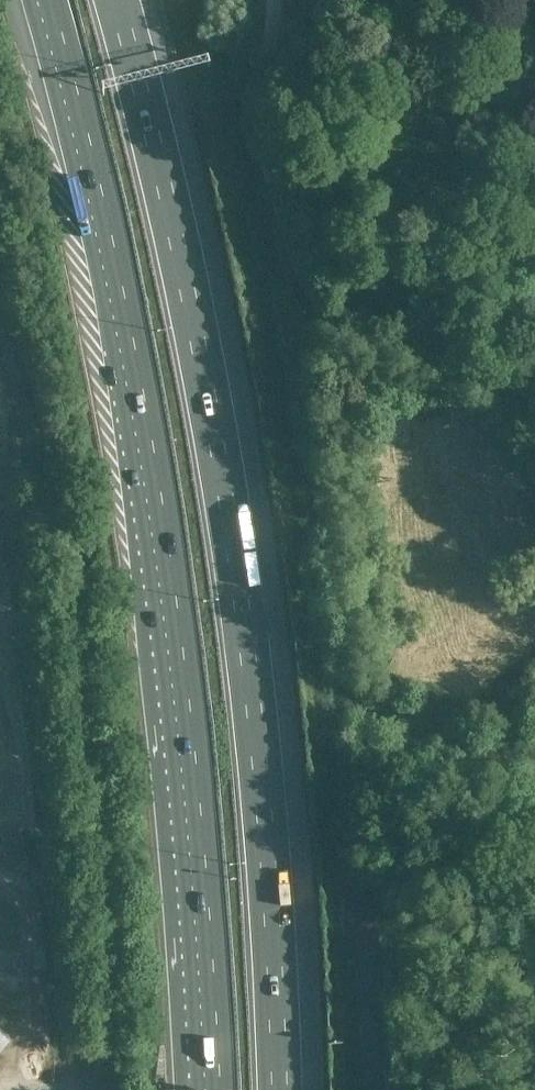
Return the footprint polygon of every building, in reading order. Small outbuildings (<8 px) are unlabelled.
[(13,1037),(0,1025),(0,1051),(13,1037)]
